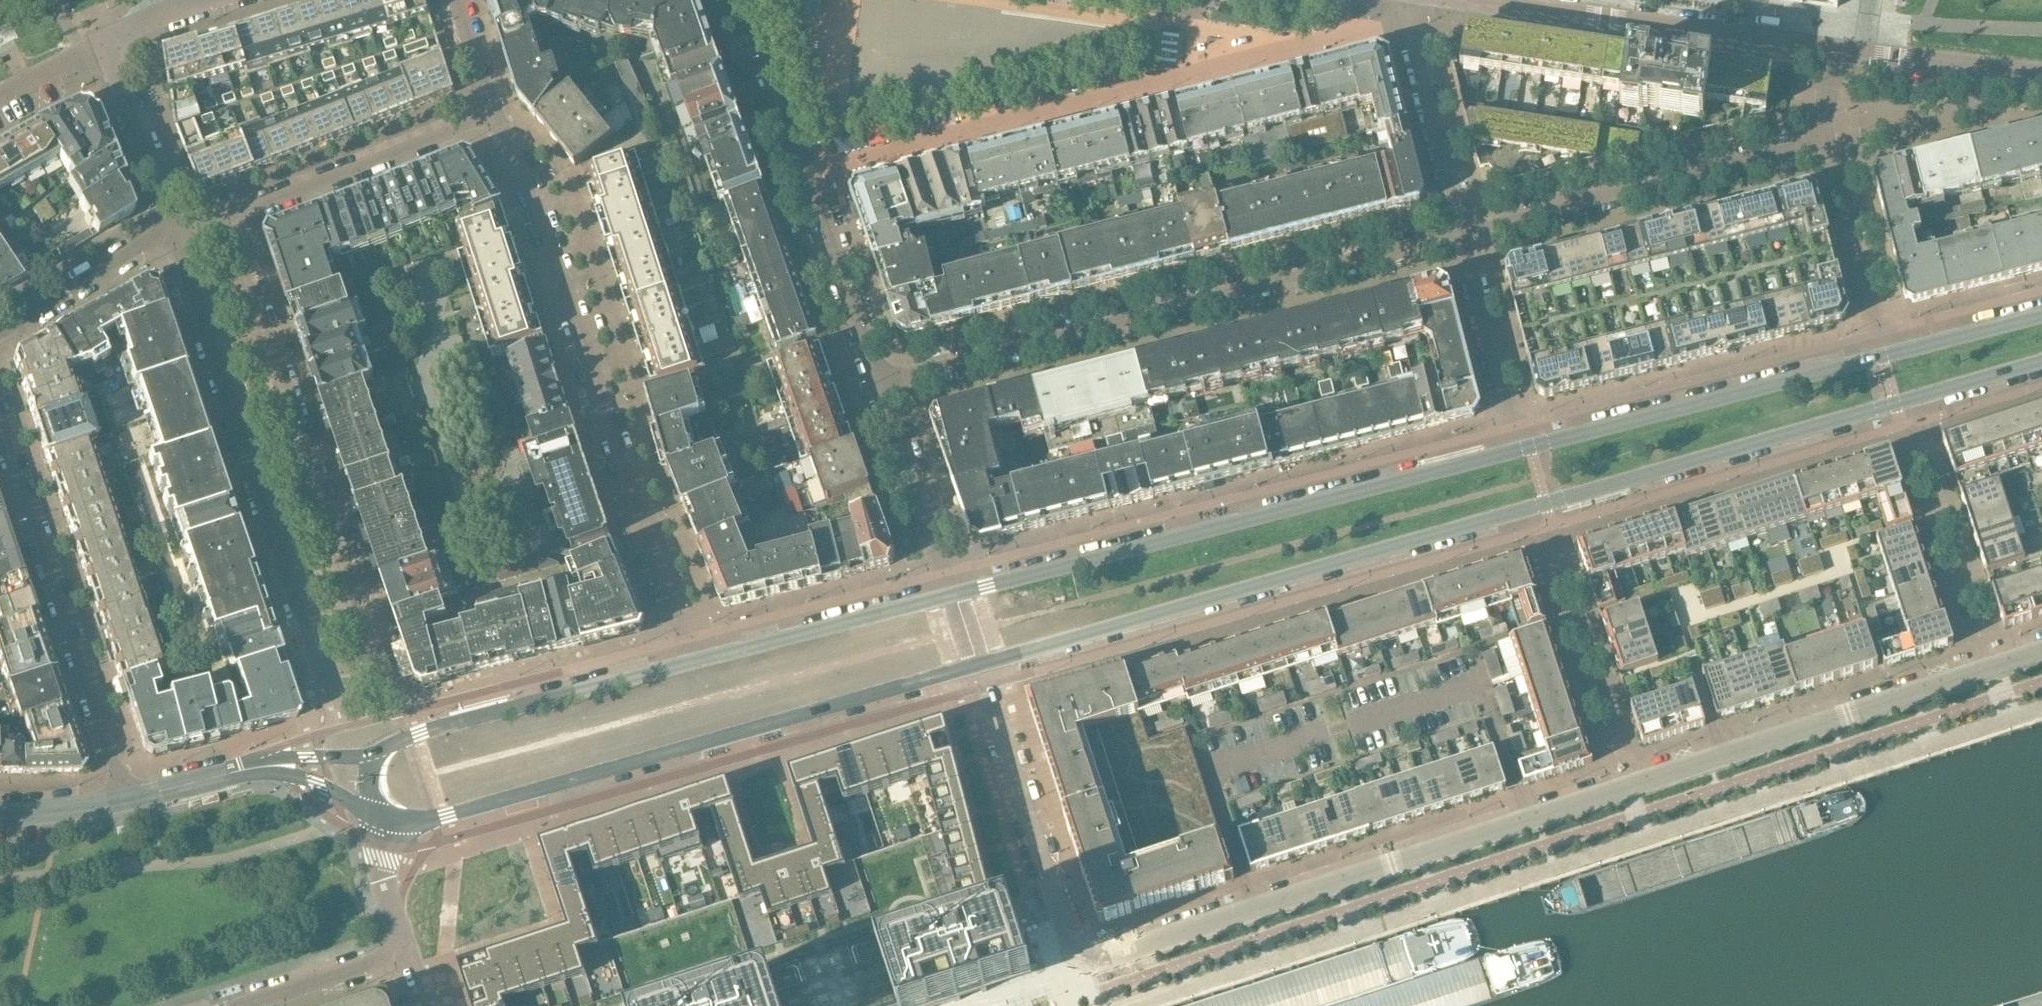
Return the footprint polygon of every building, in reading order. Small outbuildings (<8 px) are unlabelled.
[(338,0),(318,6),(329,44),(331,51),(351,45),(351,42),(338,0)] [(338,0),(351,42),(352,42),(372,36),(370,32),(361,0),(339,0),(338,0)] [(370,32),(371,31),(391,25),(383,0),(361,0),(370,32)] [(391,25),(409,20),(403,0),(383,0),(391,25)] [(409,20),(429,14),(424,0),(403,0),(409,20)] [(532,27),(527,13),(538,14),(539,19),(550,21),(559,0),(487,0),(519,98),(535,117),(543,108),(557,92),(554,81),(558,80),(552,60),(548,62),(542,64),(532,27)] [(697,0),(559,0),(550,21),(565,28),(566,24),(583,31),(584,27),(603,33),(610,24),(616,37),(655,41),(656,41),(664,63),(714,46),(697,0)] [(1836,8),(1837,0),(1778,0),(1836,8)] [(318,6),(297,13),(308,50),(309,50),(327,44),(329,44),(318,6)] [(297,13),(276,19),(289,61),(309,55),(308,50),(297,13)] [(276,19),(255,25),(268,67),(269,67),(289,61),(276,19)] [(1466,24),(1465,30),(1463,43),(1446,41),(1452,63),(1622,89),(1620,102),(1663,109),(1663,106),(1681,109),(1681,112),(1703,115),(1705,101),(1743,107),(1741,121),(1765,114),(1772,69),(1689,57),(1688,63),(1650,57),(1651,51),(1466,24)] [(255,25),(235,31),(246,69),(248,76),(269,69),(268,67),(255,25)] [(235,31),(216,37),(228,74),(245,69),(246,69),(235,31)] [(413,32),(402,36),(404,43),(415,40),(413,32)] [(228,74),(216,37),(199,42),(198,42),(209,80),(228,74)] [(395,38),(384,42),(386,50),(397,46),(395,38)] [(426,41),(415,45),(417,52),(429,48),(426,41)] [(198,42),(180,48),(191,85),(209,80),(198,42)] [(415,45),(404,48),(406,56),(417,52),(415,45)] [(665,63),(657,66),(666,89),(673,87),(722,69),(714,46),(665,63)] [(169,51),(166,57),(171,91),(176,122),(176,127),(194,121),(201,119),(200,114),(191,85),(180,48),(170,51),(169,51)] [(1406,124),(1388,54),(1378,48),(1346,57),(1359,104),(1367,134),(1380,131),(1387,129),(1406,124)] [(394,52),(383,55),(386,63),(397,59),(394,52)] [(442,56),(422,64),(436,100),(449,95),(449,96),(453,88),(452,88),(442,56)] [(1359,104),(1346,57),(1274,75),(1290,144),(1346,129),(1340,109),(1359,104)] [(333,59),(322,63),(325,71),(336,67),(333,59)] [(374,59),(363,63),(365,70),(376,66),(374,59)] [(627,59),(615,64),(618,72),(630,67),(627,59)] [(422,64),(402,72),(416,108),(436,100),(422,64)] [(353,66),(342,70),(345,77),(356,73),(353,66)] [(630,67),(618,72),(622,81),(634,75),(630,67)] [(673,87),(666,89),(681,133),(694,128),(737,113),(722,69),(673,87)] [(416,108),(402,72),(382,80),(396,116),(416,108)] [(333,73),(322,77),(324,84),(336,80),(333,73)] [(634,75),(622,81),(626,89),(638,84),(634,75)] [(1293,154),(1290,144),(1274,75),(1228,87),(1241,135),(1248,166),(1293,154)] [(313,80),(301,84),(304,91),(315,87),(313,80)] [(363,87),(362,88),(376,124),(396,116),(382,80),(363,87)] [(272,82),(262,85),(265,92),(274,88),(272,82)] [(360,83),(340,91),(341,96),(356,132),(376,124),(362,88),(360,83)] [(638,84),(626,89),(630,98),(642,92),(638,84)] [(292,87),(281,91),(283,98),(294,95),(292,87)] [(549,135),(586,106),(570,87),(544,108),(543,108),(535,117),(549,135)] [(1241,135),(1228,87),(1179,99),(1192,147),(1230,138),(1241,135)] [(251,88),(240,91),(243,99),(254,95),(251,88)] [(642,92),(630,98),(633,106),(645,101),(642,92)] [(233,94),(222,98),(225,105),(236,101),(233,94)] [(272,94),(261,98),(263,105),(274,102),(272,94)] [(340,96),(321,103),(336,140),(356,132),(341,96),(340,96)] [(1192,147),(1179,99),(1160,105),(1172,152),(1192,147)] [(215,100),(204,104),(207,111),(218,108),(215,100)] [(251,101),(240,105),(242,111),(253,108),(251,101)] [(645,101),(633,106),(637,114),(649,109),(645,101)] [(321,103),(301,111),(315,148),(336,140),(321,103)] [(1172,152),(1160,105),(1141,109),(1153,156),(1172,152)] [(112,153),(95,114),(77,106),(60,113),(36,125),(58,158),(72,179),(112,153)] [(563,152),(599,123),(586,106),(549,135),(563,152)] [(1515,116),(1464,108),(1472,139),(1510,145),(1515,116)] [(1153,156),(1141,109),(1120,115),(1133,161),(1153,156)] [(301,111),(281,119),(295,156),(315,148),(301,111)] [(694,128),(681,133),(688,152),(700,147),(744,131),(737,113),(694,128)] [(213,114),(201,118),(204,126),(215,122),(213,114)] [(1133,161),(1120,115),(1045,134),(1057,180),(1123,163),(1133,161)] [(1555,122),(1515,116),(1510,145),(1551,151),(1555,122)] [(262,127),(261,127),(275,163),(295,156),(281,119),(262,127)] [(259,120),(239,128),(256,171),(275,163),(261,127),(259,120)] [(194,121),(176,127),(188,156),(200,187),(207,190),(220,185),(203,142),(194,121)] [(1640,134),(1555,122),(1551,151),(1596,158),(1638,147),(1640,134)] [(583,162),(612,139),(599,123),(563,152),(575,167),(579,165),(583,162)] [(1425,195),(1406,124),(1387,129),(1391,145),(1394,157),(1407,206),(1419,203),(1425,195)] [(58,158),(36,125),(18,135),(41,167),(58,158)] [(1967,145),(1978,189),(2020,179),(2041,173),(2041,126),(2025,130),(1967,145)] [(239,128),(221,135),(237,178),(256,171),(239,128)] [(700,147),(688,152),(695,171),(707,167),(751,151),(744,131),(700,147)] [(1057,180),(1045,134),(967,154),(980,200),(1057,180)] [(41,167),(18,135),(2,143),(25,177),(41,167)] [(221,135),(203,142),(220,185),(237,178),(221,135)] [(2,143),(0,145),(0,173),(9,186),(25,177),(2,143)] [(1407,206),(1394,157),(1391,145),(1372,150),(1375,162),(1378,161),(1390,211),(1407,206)] [(1978,189),(1967,145),(1910,159),(1922,203),(1978,189)] [(707,167),(695,171),(705,200),(718,196),(721,206),(726,204),(765,191),(758,171),(751,151),(707,167)] [(654,212),(641,171),(635,152),(582,169),(584,175),(591,173),(596,186),(588,188),(593,204),(591,207),(593,214),(597,215),(601,228),(654,212)] [(115,182),(122,177),(112,153),(72,179),(67,183),(67,184),(73,181),(84,200),(79,203),(79,204),(115,182)] [(464,154),(438,164),(450,199),(488,184),(471,156),(464,154)] [(983,210),(980,200),(967,154),(945,160),(962,212),(963,216),(983,210)] [(1390,211),(1378,161),(1375,162),(1305,179),(1299,155),(1275,161),(1278,173),(1290,170),(1293,182),(1217,201),(1230,252),(1390,211)] [(1357,166),(1355,155),(1344,158),(1346,168),(1357,166)] [(1910,159),(1891,164),(1906,219),(1915,217),(1912,205),(1922,203),(1910,159)] [(945,160),(920,166),(938,218),(962,212),(945,160)] [(663,161),(647,166),(642,168),(644,176),(665,169),(663,161)] [(438,164),(420,171),(437,217),(454,210),(450,199),(438,164)] [(1928,300),(1916,251),(1911,232),(1918,229),(1915,217),(1906,219),(1891,164),(1878,168),(1874,176),(1897,268),(1905,299),(1913,303),(1928,300)] [(938,218),(920,166),(856,183),(851,193),(866,237),(898,229),(938,218)] [(404,178),(420,224),(422,228),(434,223),(432,219),(437,217),(420,171),(404,178)] [(0,173),(0,191),(9,186),(0,173)] [(2020,179),(2026,202),(2041,198),(2041,173),(2020,179)] [(1210,176),(1202,178),(1206,192),(1213,190),(1210,176)] [(404,178),(386,184),(403,230),(420,224),(404,178)] [(115,182),(79,204),(78,204),(87,219),(90,217),(94,224),(91,226),(97,235),(134,212),(126,193),(123,194),(115,182)] [(403,230),(386,184),(369,191),(386,238),(401,232),(401,231),(403,230)] [(500,205),(488,184),(450,199),(454,210),(456,215),(465,212),(467,217),(500,205)] [(38,186),(34,190),(40,198),(45,194),(38,186)] [(1807,187),(1796,189),(1805,227),(1799,228),(1802,241),(1827,235),(1816,192),(1807,187)] [(1796,189),(1776,194),(1786,232),(1799,228),(1805,227),(1796,189)] [(386,238),(369,191),(352,197),(369,244),(386,238)] [(765,191),(726,204),(734,227),(773,213),(765,191)] [(1152,200),(1150,191),(1118,199),(1120,208),(1152,200)] [(1776,194),(1757,199),(1766,237),(1786,232),(1776,194)] [(1230,252),(1217,201),(1216,195),(1181,205),(1182,211),(1195,261),(1205,258),(1204,255),(1211,253),(1212,256),(1214,256),(1230,252)] [(369,244),(352,197),(335,204),(351,250),(362,247),(369,244)] [(674,197),(658,202),(653,204),(656,212),(677,205),(674,197)] [(695,197),(687,200),(694,222),(702,218),(695,197)] [(24,198),(19,202),(26,210),(30,206),(24,198)] [(1757,199),(1737,204),(1747,242),(1766,237),(1757,199)] [(55,218),(49,209),(46,204),(44,201),(40,204),(44,210),(45,212),(47,215),(50,220),(55,218)] [(1983,201),(1927,216),(1930,227),(1986,212),(1983,201)] [(19,202),(15,206),(21,213),(26,210),(19,202)] [(40,204),(33,210),(36,215),(44,210),(40,204)] [(318,211),(326,234),(328,242),(333,257),(351,250),(335,204),(318,211)] [(1737,204),(1717,209),(1727,247),(1747,242),(1737,204)] [(512,242),(514,239),(514,238),(513,233),(509,232),(500,205),(467,217),(468,220),(455,224),(464,251),(457,254),(463,273),(516,256),(512,242)] [(1717,209),(1698,214),(1707,252),(1727,247),(1717,209)] [(44,210),(36,215),(39,220),(47,215),(45,212),(44,210)] [(0,216),(0,217),(3,221),(12,216),(8,211),(0,216)] [(270,230),(267,237),(272,253),(326,234),(318,211),(270,230)] [(1195,261),(1182,211),(1161,217),(1140,222),(1137,212),(1130,214),(1133,224),(1074,240),(1058,244),(1059,247),(1034,253),(1030,236),(1016,240),(1021,257),(1006,261),(1003,250),(981,255),(984,266),(944,276),(947,286),(957,322),(1195,261)] [(667,250),(660,230),(654,212),(601,228),(606,242),(605,243),(603,247),(605,252),(609,253),(614,267),(667,250)] [(773,213),(734,227),(742,250),(781,236),(773,213)] [(1698,214),(1678,219),(1688,257),(1707,252),(1698,214)] [(47,215),(39,220),(43,225),(50,220),(47,215)] [(1044,218),(1016,225),(963,239),(965,249),(1047,227),(1044,218)] [(1678,219),(1659,224),(1668,262),(1688,257),(1678,219)] [(1974,236),(1986,285),(2041,271),(2041,219),(1974,236)] [(714,222),(706,225),(710,236),(718,233),(714,222)] [(1659,224),(1639,229),(1649,267),(1668,262),(1659,224)] [(1801,293),(1814,289),(1811,276),(1836,270),(1834,261),(1827,235),(1802,241),(1799,228),(1786,232),(1766,237),(1747,242),(1727,247),(1707,252),(1688,257),(1668,262),(1649,267),(1629,272),(1610,277),(1590,282),(1571,287),(1551,292),(1531,297),(1513,302),(1522,335),(1529,362),(1547,358),(1567,353),(1586,348),(1606,343),(1625,338),(1645,333),(1664,328),(1684,323),(1704,318),(1723,313),(1743,308),(1762,303),(1782,298),(1801,293)] [(901,242),(900,239),(898,229),(866,237),(887,298),(920,289),(936,285),(930,261),(933,260),(930,248),(926,249),(926,247),(913,250),(911,240),(901,242)] [(1639,229),(1620,235),(1629,272),(1649,267),(1639,229)] [(56,250),(60,257),(92,238),(88,230),(56,250)] [(718,233),(710,236),(713,246),(721,243),(718,233)] [(334,288),(325,263),(319,246),(328,242),(326,234),(272,253),(289,302),(334,288)] [(1620,235),(1600,240),(1610,277),(1629,272),(1620,235)] [(781,236),(742,250),(750,273),(789,259),(781,236)] [(1986,285),(1974,236),(1916,251),(1928,300),(1986,285)] [(687,239),(672,244),(667,246),(669,254),(690,247),(687,239)] [(1610,277),(1600,240),(1580,245),(1590,282),(1610,277)] [(1580,245),(1561,250),(1571,287),(1590,282),(1580,245)] [(0,247),(0,293),(22,281),(0,247)] [(667,250),(614,267),(619,282),(618,282),(616,285),(618,291),(621,291),(626,307),(680,290),(667,250)] [(1561,250),(1541,255),(1551,292),(1571,287),(1561,250)] [(50,254),(28,267),(33,274),(54,261),(50,254)] [(1541,255),(1522,260),(1531,297),(1551,292),(1541,255)] [(516,256),(463,273),(476,312),(529,295),(525,281),(527,278),(525,272),(521,271),(516,256)] [(736,258),(722,263),(724,271),(739,266),(736,258)] [(789,259),(750,273),(765,315),(804,301),(789,259)] [(1531,297),(1522,260),(1510,262),(1505,270),(1513,302),(1531,297)] [(1836,270),(1811,276),(1814,289),(1821,288),(1830,325),(1842,322),(1847,313),(1836,270)] [(706,277),(690,282),(692,289),(708,284),(706,277)] [(1439,280),(1414,287),(1421,313),(1453,305),(1448,286),(1439,280)] [(148,281),(131,290),(142,314),(164,306),(156,282),(148,281)] [(690,282),(684,283),(679,285),(682,292),(692,289),(690,282)] [(349,308),(344,292),(342,285),(334,288),(289,302),(296,325),(349,308)] [(957,322),(947,286),(937,289),(936,285),(920,289),(930,329),(957,322)] [(1427,337),(1421,313),(1414,287),(1349,304),(1361,349),(1404,338),(1405,342),(1427,337)] [(1814,289),(1801,293),(1811,330),(1830,325),(1821,288),(1814,289)] [(920,289),(887,298),(899,330),(907,335),(930,329),(920,289)] [(142,314),(131,290),(84,315),(97,338),(114,328),(142,314)] [(680,290),(626,307),(631,322),(630,322),(628,325),(630,330),(634,332),(639,346),(692,329),(680,290)] [(1811,330),(1801,293),(1782,298),(1791,335),(1811,330)] [(529,295),(476,312),(489,353),(542,335),(537,320),(541,315),(539,311),(533,309),(529,295)] [(1782,298),(1762,303),(1772,340),(1791,335),(1782,298)] [(804,301),(765,315),(777,349),(817,336),(804,301)] [(1762,303),(1743,308),(1752,345),(1772,340),(1762,303)] [(1361,349),(1349,304),(1330,308),(1342,354),(1361,349)] [(365,329),(357,305),(349,308),(296,325),(305,349),(365,329)] [(1453,305),(1421,313),(1427,337),(1432,336),(1436,353),(1463,346),(1453,305)] [(184,366),(176,342),(164,306),(142,314),(114,328),(119,344),(125,342),(127,349),(118,352),(129,383),(136,381),(184,366)] [(473,308),(453,315),(456,322),(476,316),(475,313),(473,308)] [(1330,308),(1311,314),(1322,359),(1342,354),(1330,308)] [(1743,308),(1723,313),(1733,350),(1752,345),(1743,308)] [(1723,313),(1704,318),(1713,355),(1714,355),(1720,357),(1727,355),(1732,350),(1733,350),(1723,313)] [(1311,314),(1252,328),(1264,374),(1322,359),(1311,314)] [(107,353),(97,338),(84,315),(67,324),(89,359),(97,372),(105,367),(99,358),(107,353)] [(692,325),(695,332),(721,324),(718,316),(692,325)] [(741,317),(733,320),(735,325),(743,322),(741,317)] [(1704,318),(1684,323),(1694,360),(1713,355),(1704,318)] [(743,322),(735,325),(741,341),(749,338),(743,322)] [(362,356),(386,348),(390,341),(384,323),(365,329),(305,349),(312,372),(362,356)] [(1684,323),(1664,328),(1674,365),(1694,360),(1684,323)] [(67,324),(49,335),(69,366),(89,359),(67,324)] [(1252,328),(1195,343),(1207,388),(1208,392),(1213,391),(1213,387),(1264,374),(1252,328)] [(1664,328),(1645,333),(1654,370),(1674,365),(1664,328)] [(692,329),(639,346),(643,360),(641,364),(642,369),(646,370),(647,370),(652,386),(705,368),(692,329)] [(1645,333),(1625,338),(1635,375),(1654,370),(1645,333)] [(49,335),(16,355),(14,362),(21,384),(65,368),(69,366),(49,335)] [(731,337),(699,348),(703,360),(736,350),(731,337)] [(1635,375),(1625,338),(1606,343),(1615,380),(1635,375)] [(775,361),(820,345),(819,341),(773,357),(775,361)] [(1195,343),(1141,357),(1152,402),(1189,393),(1190,397),(1194,396),(1193,392),(1207,388),(1195,343)] [(1606,343),(1586,348),(1596,385),(1615,380),(1606,343)] [(610,537),(545,344),(493,362),(522,448),(536,444),(539,454),(527,458),(529,465),(530,469),(536,487),(539,496),(540,499),(548,496),(555,517),(560,515),(562,523),(558,524),(564,541),(568,540),(572,552),(605,540),(605,538),(610,537)] [(775,361),(767,364),(774,384),(827,365),(820,345),(775,361)] [(1463,346),(1436,353),(1441,371),(1435,372),(1448,423),(1474,416),(1479,408),(1463,346)] [(476,348),(465,351),(467,358),(478,355),(476,348)] [(1596,385),(1586,348),(1567,353),(1576,390),(1596,385)] [(1373,371),(1387,367),(1393,365),(1390,353),(1370,358),(1373,371)] [(1567,353),(1547,358),(1557,395),(1576,390),(1567,353)] [(369,379),(362,356),(312,372),(320,395),(364,381),(369,379)] [(1152,402),(1141,357),(1051,380),(1065,435),(1073,432),(1071,423),(1148,403),(1152,402)] [(1547,358),(1529,362),(1537,393),(1546,398),(1557,395),(1547,358)] [(742,372),(746,384),(770,376),(766,364),(742,372)] [(1399,364),(1393,365),(1387,367),(1391,380),(1403,377),(1399,364)] [(827,365),(774,384),(787,422),(840,404),(835,390),(836,389),(838,386),(836,381),(832,379),(827,365)] [(184,366),(136,381),(139,391),(132,393),(138,410),(145,408),(148,418),(196,402),(184,366)] [(65,368),(21,384),(27,401),(71,386),(65,368)] [(1365,372),(1353,375),(1356,389),(1368,386),(1365,372)] [(1414,377),(1415,381),(1427,428),(1448,423),(1435,372),(1414,377)] [(713,430),(707,415),(709,414),(709,412),(706,413),(696,383),(699,382),(698,380),(654,393),(647,395),(668,467),(719,448),(714,432),(715,432),(714,430),(713,430)] [(1065,435),(1051,380),(1032,385),(1046,439),(1065,435)] [(380,429),(364,381),(320,395),(336,444),(380,429)] [(1331,381),(1318,385),(1321,398),(1334,395),(1331,381)] [(1427,428),(1415,381),(1380,390),(1392,437),(1427,428)] [(106,382),(94,386),(98,396),(109,392),(106,382)] [(73,385),(71,386),(27,401),(33,419),(83,402),(81,395),(77,396),(73,385)] [(1046,439),(1032,385),(989,396),(997,425),(1019,419),(1023,435),(1037,432),(1039,441),(1046,439)] [(1299,403),(1296,390),(1284,393),(1287,407),(1299,403)] [(1392,437),(1380,390),(1345,399),(1357,446),(1392,437)] [(1294,462),(1282,415),(1277,394),(1256,400),(1259,410),(1260,415),(1274,468),(1294,462)] [(1001,473),(988,427),(997,425),(989,396),(935,410),(930,419),(954,486),(987,477),(1001,473)] [(1357,446),(1345,399),(1313,407),(1325,454),(1357,446)] [(83,402),(33,419),(45,456),(90,440),(95,439),(93,430),(88,432),(81,412),(86,410),(83,402)] [(208,437),(196,402),(148,418),(160,452),(208,437)] [(1154,426),(1148,403),(1071,423),(1073,432),(1065,435),(1046,439),(1050,453),(1069,448),(1093,442),(1113,437),(1129,433),(1137,431),(1154,426)] [(845,418),(840,404),(787,422),(801,461),(810,457),(854,442),(849,428),(850,428),(851,424),(850,419),(846,418),(845,418)] [(1325,454),(1313,407),(1282,415),(1294,462),(1325,454)] [(2032,410),(2041,442),(2041,407),(2032,410)] [(1274,468),(1260,415),(1259,410),(1201,425),(1216,482),(1274,468)] [(2032,410),(2012,417),(2024,455),(2041,449),(2041,442),(2032,410)] [(2024,455),(2012,417),(1993,423),(2005,461),(2024,455)] [(785,419),(759,428),(762,435),(788,426),(785,419)] [(2005,461),(1993,423),(1973,429),(1985,467),(2005,461)] [(1201,425),(1157,437),(1142,440),(1144,448),(1157,497),(1216,482),(1201,425)] [(1157,437),(1154,426),(1137,431),(1140,441),(1142,440),(1157,437)] [(391,461),(380,429),(336,444),(347,475),(391,461)] [(1985,467),(1973,429),(1963,432),(1976,471),(1985,467)] [(1976,471),(1963,432),(1943,439),(1955,477),(1976,471)] [(1121,435),(1106,439),(1109,451),(1124,447),(1121,435)] [(208,437),(160,452),(148,456),(151,465),(162,462),(166,473),(215,457),(208,437)] [(90,440),(45,456),(51,474),(96,459),(90,440)] [(1157,497),(1144,448),(1142,440),(1140,441),(1141,445),(1121,450),(1122,454),(1135,503),(1157,497)] [(854,442),(810,457),(818,479),(862,464),(854,442)] [(1097,456),(1093,442),(1069,448),(1074,467),(1079,465),(1100,460),(1122,454),(1121,450),(1097,456)] [(721,447),(719,448),(668,467),(684,506),(735,485),(721,447)] [(2024,455),(2005,461),(1985,467),(1976,471),(1955,477),(1960,494),(1997,482),(2004,502),(2010,522),(2017,542),(2023,562),(1986,574),(1992,590),(2013,583),(2023,580),(2041,574),(2041,449),(2024,455)] [(1912,521),(1889,450),(1863,459),(1876,497),(1886,529),(1912,521)] [(1122,454),(1100,460),(1113,509),(1135,503),(1122,454)] [(108,458),(113,473),(121,470),(116,455),(108,458)] [(215,457),(166,473),(155,477),(158,486),(170,483),(174,494),(162,498),(170,519),(229,500),(215,457)] [(787,465),(785,458),(771,462),(774,470),(782,467),(787,465)] [(96,459),(51,474),(57,491),(102,476),(96,459)] [(1876,497),(1863,459),(1847,464),(1859,502),(1876,497)] [(1113,509),(1100,460),(1079,465),(1091,514),(1113,509)] [(391,462),(391,461),(347,475),(356,501),(398,488),(389,463),(391,462)] [(862,464),(818,479),(825,501),(845,495),(869,486),(862,464)] [(1859,502),(1847,464),(1829,470),(1842,508),(1859,502)] [(1079,465),(1074,467),(1035,477),(1048,525),(1091,514),(1079,465)] [(1842,508),(1829,470),(1812,476),(1824,514),(1842,508)] [(987,477),(954,486),(972,538),(981,543),(1048,525),(1035,477),(1026,479),(1024,472),(1011,475),(1013,485),(990,492),(987,477)] [(102,476),(57,491),(62,508),(108,493),(102,476)] [(1824,514),(1812,476),(1795,481),(1807,519),(1824,514)] [(1807,519),(1795,481),(1794,477),(1773,484),(1786,526),(1807,519)] [(2004,502),(1997,482),(1960,494),(1967,514),(2004,502)] [(398,488),(356,501),(357,505),(362,519),(366,531),(372,549),(376,561),(381,578),(438,558),(436,550),(426,553),(420,533),(428,530),(427,527),(426,522),(423,515),(414,517),(407,495),(416,492),(413,484),(398,488)] [(1786,526),(1773,484),(1754,490),(1767,532),(1786,526)] [(869,486),(845,495),(851,514),(876,505),(869,486)] [(727,488),(684,506),(698,542),(747,517),(737,493),(730,495),(727,488)] [(1767,532),(1754,490),(1734,497),(1748,539),(1767,532)] [(108,493),(62,508),(68,525),(113,510),(108,493)] [(1748,539),(1734,497),(1714,503),(1728,545),(1748,539)] [(229,500),(170,519),(173,528),(183,524),(188,538),(236,522),(229,500)] [(2010,522),(2004,502),(1967,514),(1973,534),(2010,522)] [(1728,545),(1714,503),(1694,510),(1708,552),(1728,545)] [(894,557),(885,529),(876,505),(851,514),(853,520),(854,523),(842,527),(855,575),(890,566),(894,557)] [(125,510),(130,525),(139,522),(133,507),(125,510)] [(113,510),(68,525),(74,542),(119,527),(113,510)] [(1694,510),(1674,516),(1674,517),(1685,551),(1684,551),(1686,559),(1708,552),(1694,510)] [(1685,551),(1674,517),(1674,516),(1673,513),(1655,519),(1667,556),(1684,551),(1685,551)] [(1,515),(0,515),(0,540),(9,537),(1,515)] [(759,558),(754,538),(747,517),(698,542),(716,587),(761,569),(759,558)] [(1667,556),(1655,519),(1637,524),(1649,562),(1667,556)] [(855,575),(842,527),(839,528),(837,521),(830,523),(832,529),(810,535),(812,545),(823,583),(855,575)] [(236,522),(188,538),(177,541),(180,550),(191,547),(195,560),(185,564),(188,573),(198,570),(203,583),(251,567),(236,522)] [(1882,531),(1879,522),(1867,526),(1870,535),(1882,531)] [(2017,542),(2010,522),(1973,534),(1980,554),(2017,542)] [(1649,562),(1637,524),(1620,530),(1632,568),(1649,562)] [(1870,535),(1867,526),(1855,530),(1858,539),(1870,535)] [(119,527),(74,542),(80,559),(125,544),(119,527)] [(1882,558),(1920,546),(1914,527),(1876,539),(1882,558)] [(1632,568),(1620,530),(1603,535),(1616,573),(1632,568)] [(1847,542),(1844,534),(1832,538),(1835,546),(1847,542)] [(1625,603),(1616,573),(1603,535),(1577,544),(1599,611),(1625,603)] [(9,537),(0,540),(0,563),(16,558),(9,537)] [(1835,546),(1832,538),(1820,542),(1823,550),(1835,546)] [(2023,562),(2017,542),(1980,554),(1986,574),(2023,562)] [(125,544),(80,559),(85,577),(130,562),(125,544)] [(1837,544),(1664,601),(1693,688),(1704,723),(1713,721),(1877,667),(1852,589),(1848,577),(1837,544)] [(823,583),(812,545),(759,558),(761,569),(770,597),(823,583)] [(1888,577),(1926,564),(1920,546),(1882,558),(1888,577)] [(572,598),(575,610),(583,645),(641,630),(644,623),(633,595),(613,547),(573,563),(580,584),(583,595),(572,598)] [(1858,559),(1854,547),(1845,549),(1849,561),(1858,559)] [(1524,555),(1490,566),(1503,604),(1509,601),(1536,593),(1524,555)] [(457,594),(453,583),(448,567),(445,556),(438,558),(381,578),(394,614),(442,599),(451,597),(457,594)] [(16,558),(0,563),(0,585),(22,578),(16,558)] [(475,577),(470,578),(473,590),(560,566),(552,561),(549,561),(546,561),(543,560),(535,560),(517,565),(475,577)] [(130,562),(85,577),(92,595),(136,580),(143,578),(141,570),(134,573),(130,562)] [(1894,595),(1932,583),(1926,564),(1888,577),(1894,595)] [(1503,604),(1490,566),(1423,588),(1435,626),(1503,604)] [(153,567),(141,570),(143,578),(155,574),(153,567)] [(251,567),(203,583),(193,586),(196,595),(206,592),(211,606),(201,609),(204,619),(214,616),(218,628),(266,612),(251,567)] [(770,597),(761,569),(716,587),(723,603),(730,607),(770,597)] [(1866,584),(1862,572),(1854,575),(1858,587),(1866,584)] [(1689,582),(1686,574),(1674,577),(1677,586),(1689,582)] [(2023,580),(2035,618),(2041,616),(2041,574),(2023,580)] [(1677,586),(1674,577),(1662,581),(1665,590),(1677,586)] [(0,585),(0,605),(29,596),(22,578),(0,585)] [(136,580),(92,595),(98,613),(142,598),(136,580)] [(2035,618),(2023,580),(2013,583),(2025,621),(2035,618)] [(1900,613),(1938,601),(1932,583),(1894,595),(1900,613)] [(2025,621),(2013,583),(1992,590),(2004,628),(2025,621)] [(1870,596),(1866,584),(1858,587),(1862,599),(1870,596)] [(583,645),(575,610),(572,598),(570,591),(568,585),(521,597),(523,605),(527,621),(537,656),(583,645)] [(1654,593),(1651,585),(1639,589),(1642,597),(1654,593)] [(1435,626),(1423,588),(1404,594),(1416,632),(1435,626)] [(1642,597),(1639,589),(1627,593),(1630,601),(1642,597)] [(1545,621),(1536,593),(1509,601),(1519,629),(1545,621)] [(1416,632),(1404,594),(1384,600),(1397,638),(1416,632)] [(0,605),(0,623),(2,627),(35,617),(29,596),(0,605)] [(142,598),(98,613),(103,629),(147,615),(142,598)] [(448,616),(445,609),(442,599),(394,614),(399,630),(448,616)] [(1397,638),(1384,600),(1365,607),(1377,645),(1397,638)] [(1906,631),(1944,618),(1938,601),(1900,613),(1906,631)] [(537,656),(527,621),(523,605),(478,617),(479,621),(463,625),(463,627),(475,672),(537,656)] [(1645,624),(1639,605),(1601,617),(1607,636),(1645,624)] [(1377,645),(1365,607),(1345,613),(1358,651),(1377,645)] [(159,613),(168,644),(179,641),(169,609),(159,613)] [(1878,621),(1874,609),(1866,611),(1870,623),(1878,621)] [(266,612),(218,628),(209,631),(212,641),(222,638),(226,652),(274,635),(266,612)] [(463,627),(463,625),(460,613),(448,616),(399,630),(416,682),(423,686),(475,672),(463,627)] [(1358,651),(1345,613),(1327,619),(1326,619),(1337,652),(1335,653),(1337,658),(1358,651)] [(1264,676),(1335,653),(1337,652),(1326,619),(1327,619),(1326,614),(1251,638),(1264,676)] [(153,632),(147,615),(103,629),(109,647),(153,632)] [(0,628),(0,666),(6,686),(54,671),(36,616),(35,617),(2,627),(0,628)] [(1953,645),(1944,618),(1906,631),(1875,641),(1883,665),(1884,667),(1953,645)] [(1882,633),(1878,621),(1870,623),(1874,635),(1882,633)] [(1652,643),(1645,624),(1607,636),(1614,655),(1652,643)] [(1503,625),(1491,629),(1494,638),(1506,634),(1503,625)] [(1547,627),(1497,643),(1504,662),(1516,658),(1554,646),(1547,627)] [(1494,638),(1491,629),(1479,633),(1482,641),(1494,638)] [(153,632),(109,647),(115,664),(158,649),(153,632)] [(274,635),(226,652),(220,654),(229,679),(237,677),(240,687),(286,671),(274,635)] [(1251,638),(1178,662),(1177,663),(1188,696),(1187,696),(1188,701),(1264,676),(1251,638)] [(1454,641),(1442,645),(1445,654),(1456,650),(1454,641)] [(1658,662),(1652,643),(1614,655),(1620,674),(1658,662)] [(1445,654),(1442,645),(1430,649),(1433,658),(1445,654)] [(1560,664),(1554,646),(1516,658),(1522,677),(1560,664)] [(158,649),(115,664),(121,682),(154,671),(172,664),(169,655),(161,657),(158,649)] [(1498,664),(1494,652),(1482,656),(1486,668),(1498,664)] [(1415,654),(1403,658),(1406,666),(1418,662),(1415,654)] [(1188,696),(1177,663),(1178,662),(1176,657),(1126,674),(1138,712),(1187,696),(1188,696)] [(1406,666),(1403,658),(1391,662),(1394,670),(1406,666)] [(1677,671),(1674,663),(1663,667),(1666,675),(1677,671)] [(1502,676),(1498,664),(1486,668),(1490,680),(1502,676)] [(1566,683),(1560,664),(1522,677),(1528,695),(1566,683)] [(1376,667),(1364,671),(1367,679),(1379,675),(1376,667)] [(1666,675),(1663,667),(1650,671),(1653,679),(1666,675)] [(1233,877),(1185,729),(1148,741),(1138,712),(1126,674),(1124,669),(1026,697),(1064,813),(1063,813),(1099,925),(1234,880),(1233,877)] [(0,688),(0,720),(16,717),(17,721),(23,720),(66,706),(54,671),(6,686),(0,688)] [(158,690),(154,671),(121,682),(144,752),(151,756),(183,748),(170,701),(153,706),(150,692),(158,690)] [(217,674),(221,687),(229,684),(225,671),(217,674)] [(286,671),(240,687),(243,697),(238,698),(242,708),(293,691),(286,671)] [(1367,679),(1364,671),(1352,675),(1355,683),(1367,679)] [(1637,684),(1634,676),(1622,680),(1624,688),(1637,684)] [(1332,677),(1320,681),(1324,693),(1336,689),(1332,677)] [(1324,693),(1320,681),(1308,685),(1312,697),(1324,693)] [(239,733),(230,701),(228,692),(226,690),(214,693),(211,683),(204,685),(204,683),(197,686),(198,690),(178,697),(176,691),(168,693),(170,701),(183,748),(239,733)] [(1572,701),(1566,683),(1528,695),(1534,713),(1572,701)] [(1510,701),(1506,688),(1494,692),(1498,705),(1510,701)] [(1693,688),(1672,695),(1684,733),(1705,726),(1704,723),(1693,688)] [(293,691),(242,708),(238,698),(230,701),(239,733),(296,718),(300,711),(293,691)] [(1283,693),(1271,697),(1275,709),(1287,705),(1283,693)] [(1684,733),(1672,695),(1651,702),(1664,739),(1684,733)] [(1275,709),(1271,697),(1258,701),(1262,713),(1275,709)] [(1514,713),(1510,701),(1498,705),(1502,717),(1514,713)] [(1578,719),(1572,701),(1534,713),(1540,731),(1578,719)] [(1664,739),(1651,702),(1631,708),(1643,746),(1664,739)] [(66,706),(23,720),(28,739),(72,724),(66,706)] [(1233,709),(1221,713),(1225,725),(1237,721),(1233,709)] [(1225,725),(1221,713),(1209,717),(1213,729),(1225,725)] [(1181,716),(1168,720),(1171,729),(1183,725),(1181,716)] [(1583,736),(1578,719),(1540,731),(1545,749),(1583,736)] [(790,771),(813,850),(756,868),(726,782),(539,843),(567,930),(458,966),(471,1005),(952,1005),(1032,980),(1009,910),(996,914),(990,891),(986,875),(984,868),(979,852),(971,821),(967,805),(959,775),(955,759),(945,720),(790,771)] [(1171,729),(1168,720),(1157,724),(1159,733),(1171,729)] [(72,724),(28,739),(32,752),(80,748),(72,724)] [(1478,732),(1476,724),(1463,728),(1466,736),(1478,732)] [(1522,737),(1518,725),(1506,729),(1510,741),(1522,737)] [(1459,739),(1456,730),(1444,734),(1447,743),(1459,739)] [(0,731),(0,775),(20,774),(21,754),(21,748),(16,742),(5,742),(5,731),(0,731)] [(1447,743),(1444,734),(1432,738),(1435,747),(1447,743)] [(1592,763),(1583,736),(1545,749),(1554,775),(1592,763)] [(1526,749),(1522,737),(1510,741),(1514,753),(1526,749)] [(1417,743),(1405,747),(1408,755),(1420,751),(1417,743)] [(1408,755),(1405,747),(1393,751),(1396,759),(1408,755)] [(21,754),(20,774),(27,774),(29,774),(31,774),(38,774),(81,772),(86,766),(80,748),(32,752),(21,754)] [(1554,775),(1545,749),(1516,758),(1524,782),(1525,785),(1554,775)] [(1493,750),(1473,757),(1485,795),(1506,788),(1493,750)] [(1378,756),(1366,760),(1369,768),(1381,764),(1378,756)] [(1485,795),(1473,757),(1453,763),(1466,801),(1485,795)] [(1369,768),(1366,760),(1355,764),(1357,772),(1369,768)] [(1466,801),(1453,763),(1434,769),(1447,807),(1466,801)] [(1339,769),(1327,773),(1330,781),(1342,777),(1339,769)] [(1447,807),(1434,769),(1415,776),(1427,814),(1447,807)] [(1330,781),(1327,773),(1315,776),(1318,785),(1330,781)] [(1427,814),(1415,776),(1395,782),(1408,820),(1427,814)] [(1300,781),(1288,785),(1291,794),(1303,790),(1300,781)] [(1408,820),(1395,782),(1376,788),(1388,826),(1408,820)] [(1291,794),(1288,785),(1276,789),(1279,797),(1291,794)] [(1388,826),(1376,788),(1357,795),(1358,795),(1370,833),(1388,826)] [(1264,802),(1261,794),(1249,798),(1252,806),(1264,802)] [(1370,833),(1358,795),(1337,802),(1349,840),(1370,833)] [(1252,806),(1249,798),(1238,802),(1240,810),(1252,806)] [(1349,840),(1337,802),(1317,808),(1330,846),(1349,840)] [(1270,821),(1298,813),(1295,803),(1267,811),(1270,821)] [(1330,846),(1317,808),(1298,815),(1310,853),(1330,846)] [(1310,853),(1298,815),(1278,821),(1291,859),(1310,853)] [(1291,859),(1278,821),(1259,827),(1271,865),(1291,859)] [(1271,865),(1259,827),(1239,834),(1251,872),(1271,865)] [(386,1005),(385,1004),(384,1002),(383,1001),(381,999),(380,998),(378,998),(376,998),(374,998),(372,998),(348,1005),(386,1005)]
